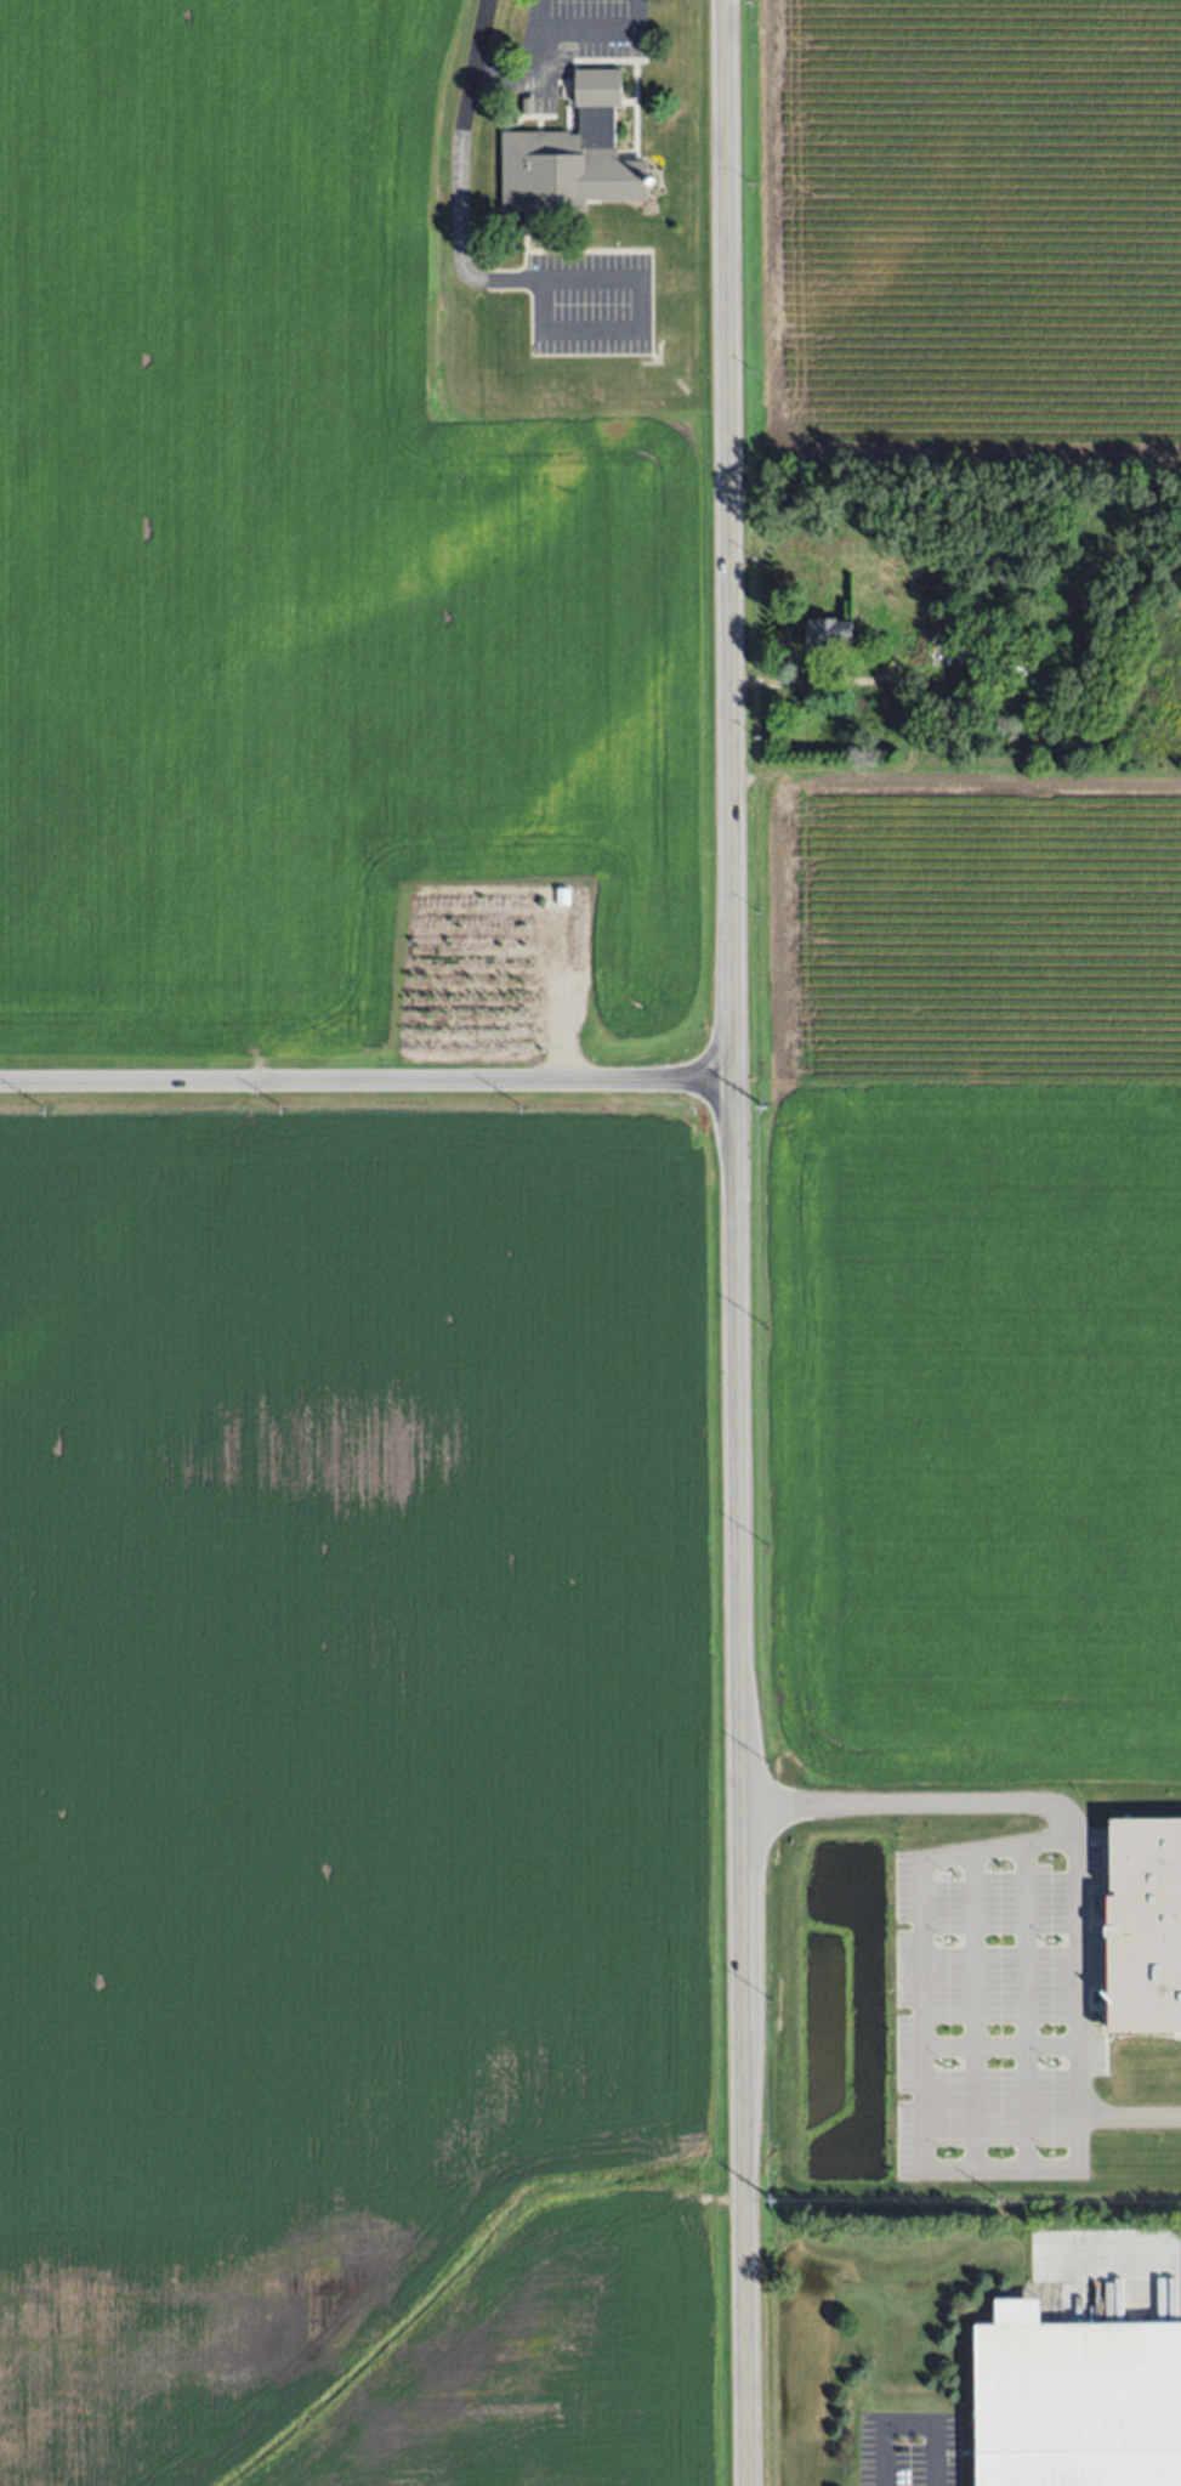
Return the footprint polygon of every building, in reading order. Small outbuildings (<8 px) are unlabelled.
[(504,131),(569,130),(569,134),(580,134),(580,107),(577,107),(577,69),(621,69),(623,104),(614,104),(614,146),(619,146),(619,160),(648,160),(648,199),(587,200),(587,209),(505,211),(504,131)] [(852,622),(852,644),(838,644),(838,649),(807,647),(807,621),(852,622)] [(1113,1819),(1112,1836),(1150,1870),(1150,1893),(1173,1894),(1173,1912),(1180,1903),(1180,1819),(1113,1819)] [(1040,2324),(1180,2321),(1180,2485),(980,2485),(976,2324),(997,2324),(997,2298),(1040,2298),(1040,2324)]
